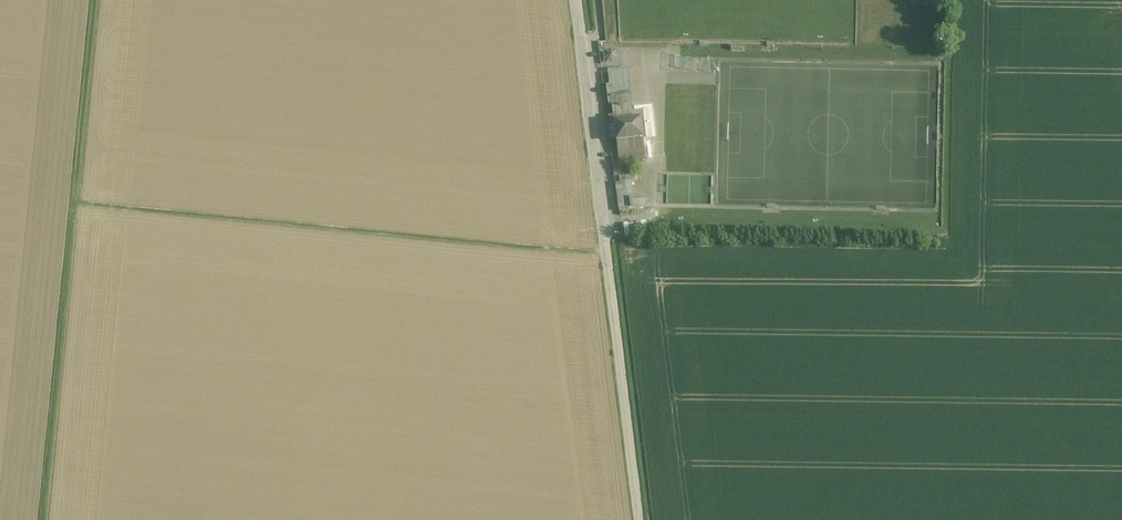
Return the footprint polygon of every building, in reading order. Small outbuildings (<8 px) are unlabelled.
[(614,53),(610,52),(607,54),(606,57),(608,61),(611,62),(615,60),(616,56),(614,53)] [(625,71),(608,73),(609,86),(606,86),(607,98),(608,104),(611,103),(612,108),(629,107),(625,71)] [(631,122),(629,107),(612,108),(613,120),(608,120),(610,140),(616,140),(616,143),(644,140),(642,121),(631,122)] [(644,140),(616,143),(618,162),(646,159),(644,140)] [(618,164),(612,164),(614,177),(620,176),(618,164)]
